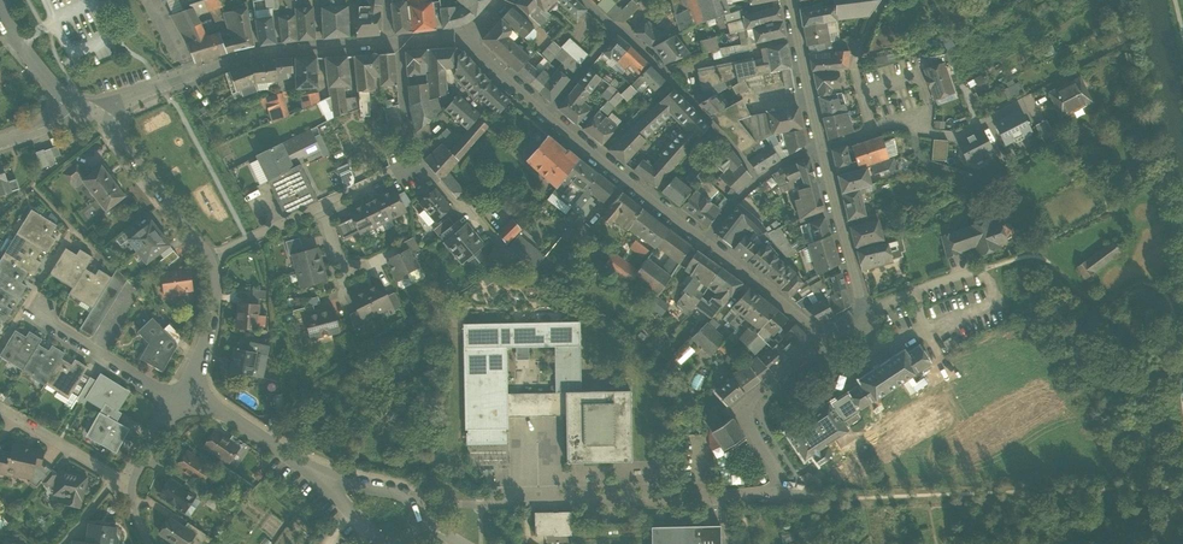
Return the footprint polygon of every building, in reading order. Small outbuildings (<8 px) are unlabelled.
[(173,14),(191,8),(195,15),(208,11),(204,0),(167,0),(173,14)] [(208,11),(222,7),(221,0),(204,0),(208,11)] [(266,10),(274,9),(273,0),(265,0),(266,10)] [(274,9),(285,8),(286,15),(294,14),(295,14),(294,0),(273,0),(274,9)] [(296,8),(305,7),(305,0),(295,0),(296,8)] [(476,16),(490,0),(459,0),(476,16)] [(532,0),(519,0),(516,3),(540,25),(551,14),(546,10),(544,11),(532,0)] [(544,11),(546,10),(556,0),(532,0),(544,11)] [(576,0),(557,0),(577,19),(586,10),(576,0)] [(597,5),(607,14),(615,4),(617,3),(614,0),(602,0),(597,5)] [(622,10),(614,20),(624,22),(639,7),(636,4),(633,0),(632,0),(622,10)] [(672,5),(681,32),(695,25),(686,0),(680,0),(672,5)] [(698,0),(686,0),(695,25),(704,22),(698,0)] [(704,22),(725,15),(729,14),(726,0),(698,0),(704,22)] [(834,5),(835,20),(869,15),(879,0),(834,0),(834,5)] [(406,1),(391,3),(395,33),(410,32),(406,1)] [(432,2),(409,5),(413,32),(435,30),(432,2)] [(1045,2),(1036,8),(1039,13),(1049,7),(1045,2)] [(615,4),(607,14),(614,20),(622,10),(615,4)] [(340,6),(322,7),(324,39),(349,36),(348,5),(340,6)] [(834,5),(814,9),(813,5),(799,8),(802,26),(803,26),(820,22),(820,23),(835,20),(834,5)] [(1107,5),(1098,10),(1103,20),(1112,15),(1107,5)] [(366,6),(359,7),(356,36),(379,34),(381,6),(366,6)] [(460,6),(454,8),(454,6),(440,8),(443,28),(460,26),(467,23),(472,20),(476,16),(465,7),(461,9),(460,6)] [(305,7),(296,8),(299,40),(315,39),(312,7),(305,7)] [(744,15),(743,15),(744,19),(727,23),(730,33),(746,29),(745,28),(774,22),(782,20),(780,7),(749,14),(744,15)] [(173,14),(170,14),(181,32),(200,24),(199,23),(195,15),(191,8),(173,14)] [(247,8),(223,13),(234,50),(254,46),(247,8)] [(533,29),(511,8),(503,18),(525,38),(533,29)] [(572,20),(562,10),(555,18),(558,20),(565,26),(551,40),(553,41),(562,49),(563,50),(572,40),(581,31),(571,21),(572,20)] [(729,14),(725,15),(727,23),(744,19),(743,15),(744,15),(743,14),(736,15),(735,12),(729,14)] [(286,15),(279,16),(282,43),(297,40),(294,14),(286,15)] [(272,16),(256,19),(260,45),(276,43),(272,16)] [(645,18),(633,30),(650,48),(663,36),(645,18)] [(210,19),(199,23),(200,24),(198,26),(199,30),(202,30),(203,33),(214,29),(210,19)] [(524,51),(508,36),(510,33),(511,30),(509,26),(501,19),(483,39),(517,72),(527,62),(531,58),(524,51)] [(558,20),(546,33),(551,40),(565,26),(558,20)] [(774,23),(752,28),(756,43),(778,37),(785,36),(782,20),(774,22),(774,23)] [(836,21),(826,23),(829,41),(840,39),(836,21)] [(820,22),(803,26),(806,46),(808,46),(829,42),(829,41),(826,23),(820,24),(820,23),(820,22)] [(220,32),(202,38),(199,30),(198,26),(200,24),(181,32),(186,43),(194,63),(227,53),(220,32)] [(752,28),(746,29),(748,36),(751,35),(752,44),(756,43),(752,28)] [(675,35),(652,47),(666,64),(689,53),(675,35)] [(630,46),(617,36),(603,52),(609,58),(611,56),(616,60),(617,61),(630,46)] [(710,38),(700,40),(704,52),(714,51),(710,38)] [(829,41),(829,42),(808,46),(810,53),(835,52),(849,50),(850,38),(840,39),(829,41)] [(588,55),(572,40),(563,50),(568,55),(580,65),(588,55)] [(553,41),(547,47),(556,56),(562,49),(553,41)] [(791,68),(787,43),(761,49),(763,59),(765,65),(767,73),(771,72),(771,71),(791,68)] [(537,51),(530,44),(524,51),(531,58),(537,51)] [(744,44),(735,46),(736,53),(745,51),(744,44)] [(647,63),(630,46),(617,61),(619,63),(626,69),(627,68),(636,76),(647,63)] [(735,46),(718,48),(721,57),(736,53),(735,46)] [(556,56),(547,47),(541,55),(545,58),(550,63),(555,57),(556,56)] [(456,48),(428,49),(429,73),(430,82),(430,83),(430,99),(437,97),(447,94),(446,86),(444,69),(457,67),(456,57),(456,48)] [(428,49),(406,52),(408,76),(429,73),(428,49)] [(563,50),(562,49),(556,56),(555,57),(562,63),(568,55),(563,50)] [(835,58),(810,60),(812,71),(847,69),(849,50),(835,52),(835,58)] [(489,82),(462,51),(456,57),(457,67),(454,74),(454,77),(472,97),(474,99),(478,95),(489,82)] [(946,51),(927,55),(931,68),(943,64),(945,68),(952,66),(946,51)] [(835,58),(835,52),(810,53),(808,54),(810,60),(835,58)] [(395,53),(378,54),(380,76),(381,85),(389,85),(397,84),(395,53)] [(378,54),(354,56),(358,91),(368,90),(374,90),(373,77),(380,76),(378,54)] [(580,65),(568,55),(562,63),(557,69),(569,79),(580,65)] [(886,55),(870,58),(872,65),(888,62),(886,55)] [(347,56),(325,58),(329,87),(343,86),(350,85),(347,56)] [(316,57),(295,58),(296,87),(296,88),(318,87),(316,57)] [(292,58),(275,59),(276,80),(277,80),(277,81),(282,80),(289,77),(288,73),(293,72),(292,58)] [(545,58),(535,69),(540,74),(542,71),(550,63),(545,58)] [(275,59),(255,62),(252,63),(255,84),(257,91),(270,87),(278,86),(277,81),(277,80),(276,80),(275,59)] [(763,59),(753,61),(755,67),(765,65),(763,59)] [(753,61),(734,64),(738,83),(744,80),(747,78),(756,75),(755,67),(753,61)] [(535,69),(527,62),(517,72),(530,84),(540,74),(535,69)] [(252,63),(226,73),(233,94),(240,89),(255,84),(252,63)] [(550,63),(542,71),(548,76),(555,67),(550,63)] [(734,64),(698,71),(703,96),(704,101),(715,94),(731,85),(732,87),(738,83),(734,64)] [(931,68),(925,70),(934,98),(953,92),(945,68),(943,64),(931,68)] [(644,81),(635,90),(636,91),(639,94),(649,85),(655,91),(665,81),(650,65),(640,76),(644,81)] [(765,65),(755,67),(756,75),(764,74),(767,73),(765,65)] [(457,67),(444,69),(446,86),(453,85),(454,77),(454,74),(457,67)] [(764,74),(766,85),(784,82),(788,86),(794,85),(791,68),(771,71),(771,72),(767,73),(764,74)] [(549,78),(539,91),(551,102),(564,86),(569,79),(557,69),(549,78)] [(601,78),(589,69),(578,83),(590,93),(601,78)] [(540,74),(530,84),(539,91),(549,78),(548,76),(542,71),(540,74)] [(839,71),(813,73),(816,89),(817,89),(831,88),(833,94),(841,93),(839,71)] [(634,82),(623,72),(620,75),(631,85),(634,82)] [(429,73),(408,76),(409,86),(430,83),(430,82),(429,73)] [(615,78),(608,73),(603,79),(610,84),(615,78)] [(619,73),(615,78),(610,84),(618,91),(621,94),(631,85),(620,75),(619,73)] [(766,85),(764,74),(756,75),(747,78),(744,80),(749,88),(750,92),(766,85)] [(634,82),(631,85),(635,90),(644,81),(640,76),(634,82)] [(1079,79),(1050,93),(1056,105),(1061,102),(1066,112),(1079,105),(1080,107),(1091,102),(1079,79)] [(749,88),(744,80),(738,83),(732,87),(737,96),(749,88)] [(510,101),(489,82),(478,95),(498,115),(510,101)] [(430,83),(409,86),(411,106),(417,131),(436,115),(430,100),(430,99),(430,83)] [(578,83),(558,108),(577,124),(590,108),(583,102),(590,93),(578,83)] [(1005,95),(1019,94),(1018,83),(1004,85),(1005,95)] [(255,84),(240,89),(243,96),(257,91),(255,84)] [(397,84),(389,85),(390,99),(384,100),(385,108),(399,104),(397,84)] [(610,85),(601,95),(608,100),(617,91),(610,85)] [(618,91),(609,100),(614,106),(623,97),(626,100),(636,91),(635,90),(631,85),(621,94),(618,91)] [(343,86),(329,87),(330,96),(333,118),(360,109),(358,97),(345,98),(343,86)] [(831,88),(817,89),(819,96),(833,94),(831,88)] [(233,94),(230,96),(232,100),(243,96),(240,89),(233,94)] [(679,133),(667,147),(681,159),(709,127),(691,106),(673,89),(651,109),(641,118),(649,126),(661,114),(679,133)] [(368,90),(358,91),(358,97),(360,109),(360,110),(360,116),(369,116),(370,108),(368,90)] [(279,93),(268,98),(276,121),(286,117),(279,93)] [(819,96),(818,96),(823,118),(847,112),(845,104),(847,103),(849,101),(847,94),(844,93),(842,93),(841,93),(833,94),(819,96)] [(317,94),(307,96),(302,97),(305,108),(318,102),(317,94)] [(467,103),(457,94),(445,109),(468,129),(481,114),(472,107),(467,103)] [(704,101),(699,104),(711,117),(727,108),(715,94),(704,101)] [(212,107),(205,96),(200,99),(207,110),(212,107)] [(330,96),(318,102),(326,121),(333,118),(330,96)] [(703,96),(693,98),(699,104),(704,101),(703,96)] [(430,99),(430,100),(436,115),(441,110),(437,97),(430,99)] [(768,112),(749,115),(742,99),(727,108),(737,119),(756,143),(757,142),(766,138),(772,135),(772,133),(768,112)] [(611,109),(604,104),(600,109),(607,114),(611,109)] [(646,104),(636,113),(641,118),(651,109),(646,104)] [(798,107),(768,112),(772,133),(802,128),(798,107)] [(727,108),(711,117),(720,127),(737,119),(727,108)] [(617,127),(598,111),(582,129),(602,145),(617,127)] [(1020,111),(995,123),(1005,143),(1013,139),(1015,143),(1023,138),(1022,135),(1030,131),(1020,111)] [(847,112),(823,118),(828,139),(853,132),(847,112)] [(480,117),(459,141),(449,151),(459,160),(489,126),(480,117)] [(649,126),(641,118),(631,128),(644,138),(651,129),(649,126)] [(756,143),(737,119),(720,127),(741,151),(756,143)] [(1044,143),(1054,139),(1045,119),(1035,123),(1044,143)] [(311,128),(281,143),(289,161),(319,146),(311,128)] [(458,140),(447,128),(437,137),(442,143),(449,151),(459,141),(458,140)] [(631,128),(608,150),(624,163),(638,149),(646,140),(644,138),(631,128)] [(802,129),(785,132),(788,149),(789,149),(790,154),(805,144),(802,129)] [(986,158),(994,154),(982,131),(973,135),(973,134),(966,138),(967,139),(958,143),(969,163),(984,155),(986,158)] [(785,132),(779,134),(782,150),(788,149),(785,132)] [(566,151),(548,135),(526,160),(556,188),(565,176),(579,158),(569,150),(568,150),(567,150),(566,151)] [(772,135),(766,138),(770,145),(772,147),(777,143),(773,135),(772,135)] [(881,136),(851,146),(856,162),(858,168),(888,157),(883,142),(881,136)] [(894,139),(883,142),(888,157),(897,154),(894,139)] [(948,140),(934,139),(932,159),(946,160),(948,140)] [(756,143),(741,151),(748,160),(763,150),(757,142),(756,143)] [(289,161),(281,143),(256,155),(256,156),(257,156),(285,215),(285,216),(317,201),(299,164),(293,168),(289,161)] [(442,143),(424,160),(456,197),(464,190),(449,172),(459,160),(449,151),(442,143)] [(763,150),(748,160),(757,173),(780,159),(772,147),(770,145),(763,150)] [(57,146),(51,148),(54,157),(61,155),(57,146)] [(846,146),(831,150),(836,167),(851,163),(846,146)] [(667,147),(659,156),(662,158),(656,164),(646,156),(633,170),(655,186),(672,167),(673,167),(681,159),(667,147)] [(51,148),(44,150),(50,167),(56,162),(54,157),(51,148)] [(633,170),(646,156),(638,149),(624,163),(633,170)] [(731,151),(722,159),(715,164),(723,172),(728,167),(728,166),(733,171),(741,163),(731,151)] [(599,174),(579,158),(565,176),(584,191),(586,189),(599,174)] [(809,158),(796,163),(803,183),(802,184),(803,188),(804,188),(816,184),(809,158)] [(893,158),(871,166),(872,170),(874,174),(888,169),(889,172),(897,169),(893,158)] [(344,187),(354,182),(346,162),(336,167),(344,187)] [(851,163),(836,167),(837,174),(858,168),(856,162),(851,163)] [(733,171),(732,172),(728,167),(724,172),(723,172),(719,177),(735,192),(751,176),(741,163),(733,171)] [(795,163),(783,168),(789,182),(790,182),(792,187),(802,184),(803,183),(796,163),(795,163)] [(0,165),(0,191),(1,194),(10,191),(1,164),(0,165)] [(77,165),(64,174),(73,186),(82,179),(82,180),(86,177),(77,165)] [(86,177),(82,180),(106,211),(125,196),(101,165),(86,177)] [(699,166),(687,181),(694,185),(705,171),(699,166)] [(780,169),(772,174),(779,187),(789,182),(783,168),(780,169)] [(866,168),(837,175),(842,193),(859,188),(870,185),(867,172),(866,168)] [(615,187),(599,173),(599,174),(586,189),(590,192),(603,202),(615,187)] [(584,191),(565,176),(556,188),(555,189),(557,190),(557,189),(563,194),(561,196),(573,205),(584,191)] [(691,190),(674,176),(661,191),(679,206),(691,190)] [(712,185),(703,176),(698,182),(708,191),(712,186),(712,185)] [(789,182),(779,187),(781,191),(792,187),(790,182),(789,182)] [(816,184),(804,188),(803,188),(801,189),(803,198),(794,200),(799,219),(824,210),(821,200),(820,200),(816,184)] [(870,185),(859,188),(860,194),(871,191),(870,185)] [(859,188),(842,193),(848,220),(866,215),(860,194),(859,188)] [(394,189),(379,196),(391,219),(406,211),(394,189)] [(450,208),(435,189),(420,202),(425,208),(419,214),(429,225),(450,208)] [(573,205),(572,207),(580,214),(590,201),(585,197),(590,192),(586,189),(584,191),(573,205)] [(721,210),(695,190),(681,207),(707,228),(721,210)] [(642,208),(622,192),(601,217),(610,225),(616,218),(628,228),(629,227),(642,208)] [(391,219),(379,196),(364,204),(376,226),(391,219)] [(376,226),(364,204),(349,211),(352,217),(359,231),(360,234),(376,226)] [(738,204),(715,234),(732,247),(750,226),(758,234),(765,231),(767,233),(774,230),(771,226),(765,230),(749,213),(738,204)] [(669,229),(642,208),(629,227),(656,247),(657,245),(657,246),(669,229)] [(882,208),(876,210),(876,213),(877,213),(878,219),(885,216),(882,208)] [(57,225),(32,209),(24,221),(30,225),(23,235),(17,232),(17,233),(48,252),(57,237),(52,233),(57,225)] [(876,213),(868,215),(870,222),(877,220),(878,219),(877,213),(876,213)] [(866,215),(848,220),(850,227),(870,222),(868,215),(866,215)] [(825,216),(808,223),(814,242),(830,235),(825,216)] [(359,231),(352,217),(344,221),(351,235),(359,231)] [(448,217),(434,230),(439,236),(443,233),(442,233),(454,224),(448,217)] [(577,217),(560,238),(567,244),(571,240),(577,245),(590,228),(577,217)] [(512,218),(497,233),(498,234),(506,243),(506,244),(522,229),(521,228),(513,219),(512,218)] [(988,219),(969,226),(970,227),(953,233),(952,233),(958,251),(959,251),(976,245),(979,255),(998,248),(997,244),(1003,242),(1005,238),(1002,231),(999,229),(996,223),(990,225),(988,219)] [(870,222),(850,227),(855,247),(874,242),(883,239),(877,220),(870,222)] [(137,232),(128,239),(129,239),(137,250),(160,233),(151,221),(137,232)] [(344,221),(336,225),(343,239),(351,235),(344,221)] [(454,224),(442,233),(443,233),(448,240),(461,228),(456,222),(454,224)] [(448,240),(444,242),(451,250),(457,250),(457,257),(462,263),(467,258),(469,260),(469,259),(475,266),(485,258),(479,251),(480,251),(478,249),(484,244),(477,236),(475,238),(473,235),(473,232),(473,231),(466,224),(461,228),(448,240)] [(133,226),(116,239),(120,245),(129,239),(128,239),(137,232),(133,226)] [(774,230),(767,233),(770,239),(771,239),(786,258),(795,253),(779,228),(774,230)] [(691,246),(669,229),(657,246),(671,256),(680,263),(691,246)] [(758,234),(757,235),(764,243),(770,239),(767,233),(765,231),(758,234)] [(953,232),(940,237),(946,258),(960,253),(959,251),(958,251),(952,233),(953,233),(953,232)] [(48,252),(17,233),(10,245),(15,248),(8,259),(3,255),(2,256),(33,275),(41,263),(36,259),(42,249),(47,253),(48,252)] [(160,233),(137,250),(146,262),(159,252),(169,245),(160,233)] [(895,234),(887,236),(888,243),(896,241),(895,237),(895,234)] [(518,235),(509,247),(516,253),(526,241),(518,235)] [(749,239),(745,235),(733,249),(748,261),(760,248),(752,241),(754,239),(751,236),(749,239)] [(814,242),(809,244),(818,274),(838,264),(830,235),(814,242)] [(413,237),(396,246),(400,253),(408,249),(410,254),(420,249),(413,237)] [(299,238),(285,241),(289,256),(293,255),(293,254),(303,251),(299,238)] [(651,252),(635,240),(630,248),(646,260),(647,258),(651,252)] [(545,257),(526,241),(516,253),(534,269),(545,257)] [(888,243),(857,251),(862,271),(892,261),(892,259),(891,256),(893,255),(898,253),(897,249),(896,241),(888,243)] [(1112,241),(1076,268),(1085,279),(1121,253),(1112,241)] [(772,251),(763,244),(760,248),(748,261),(765,276),(779,260),(780,260),(771,253),(772,251)] [(169,245),(159,252),(164,258),(173,250),(169,245)] [(680,263),(679,264),(685,268),(697,251),(691,246),(680,263)] [(66,248),(50,274),(72,287),(69,293),(69,294),(92,257),(80,249),(77,254),(66,248)] [(303,251),(293,254),(293,255),(297,271),(322,264),(317,248),(303,251)] [(400,253),(390,258),(392,264),(389,265),(397,281),(408,276),(406,273),(417,268),(414,260),(413,260),(410,254),(408,249),(400,253)] [(164,258),(156,264),(161,270),(179,257),(173,250),(164,258)] [(720,267),(697,251),(685,268),(684,269),(691,274),(690,275),(694,277),(683,291),(685,293),(678,302),(690,312),(695,306),(701,297),(703,294),(700,292),(698,294),(695,291),(701,281),(707,286),(720,267)] [(638,270),(613,252),(603,266),(628,284),(633,277),(638,270)] [(2,256),(0,260),(0,271),(1,271),(0,272),(0,287),(19,298),(27,286),(22,283),(28,273),(33,276),(33,275),(2,256)] [(671,256),(661,269),(671,276),(679,264),(680,263),(671,256)] [(92,257),(69,294),(93,308),(112,277),(99,269),(95,275),(86,269),(93,257),(92,257)] [(638,270),(633,277),(658,296),(671,276),(661,269),(647,258),(638,270)] [(779,260),(765,276),(780,289),(795,274),(779,260)] [(322,264),(297,271),(302,287),(326,280),(322,264)] [(743,283),(721,268),(707,287),(716,293),(712,298),(712,297),(708,302),(701,297),(695,306),(711,318),(722,306),(743,283)] [(93,308),(80,328),(92,336),(93,335),(127,280),(117,269),(112,277),(93,308)] [(188,269),(163,273),(166,293),(173,292),(174,295),(184,294),(183,291),(191,290),(188,269)] [(841,272),(831,277),(833,281),(832,282),(832,283),(833,289),(834,292),(845,288),(841,272)] [(780,289),(789,298),(803,283),(795,274),(780,289)] [(818,274),(807,280),(813,291),(818,289),(823,286),(818,274)] [(381,283),(366,290),(377,313),(392,306),(392,305),(388,295),(381,283)] [(826,290),(824,286),(818,289),(825,299),(831,295),(834,294),(834,292),(833,289),(826,290)] [(0,287),(0,319),(5,322),(13,309),(7,306),(13,296),(19,299),(19,298),(0,287)] [(749,288),(731,307),(738,313),(745,318),(763,299),(749,288)] [(845,288),(834,292),(834,294),(831,295),(825,299),(828,305),(830,304),(836,314),(850,306),(845,288)] [(266,290),(253,289),(253,298),(266,299),(266,290)] [(818,289),(812,292),(818,301),(805,308),(806,310),(807,311),(809,313),(810,314),(812,315),(820,322),(834,315),(828,305),(818,289)] [(366,290),(351,298),(357,310),(362,320),(363,320),(377,313),(366,290)] [(394,292),(388,295),(392,305),(392,306),(394,311),(402,307),(394,292)] [(812,292),(795,303),(802,308),(805,308),(818,301),(812,292)] [(318,296),(303,300),(305,307),(313,305),(320,303),(318,296)] [(651,306),(661,314),(668,304),(658,296),(651,306)] [(763,299),(745,318),(756,327),(760,330),(777,310),(763,299)] [(259,304),(238,303),(237,328),(257,329),(258,315),(259,304)] [(313,305),(305,307),(292,310),(295,320),(305,317),(305,316),(315,314),(314,312),(315,312),(313,305)] [(315,312),(314,312),(315,314),(305,316),(305,317),(311,338),(339,331),(334,308),(322,311),(322,310),(315,312)] [(357,310),(350,314),(354,329),(365,324),(363,320),(362,320),(357,310)] [(760,330),(757,333),(758,334),(764,340),(768,336),(771,333),(773,335),(788,319),(777,310),(760,330)] [(733,315),(726,322),(734,330),(737,327),(745,318),(738,313),(735,317),(733,315)] [(267,316),(258,315),(257,329),(266,330),(267,316)] [(163,329),(152,317),(137,331),(138,332),(142,329),(152,340),(142,358),(140,357),(140,358),(163,371),(163,370),(161,369),(174,348),(172,346),(173,344),(175,342),(163,329)] [(631,391),(581,392),(580,321),(462,324),(465,430),(467,430),(468,441),(506,441),(506,429),(508,429),(506,348),(554,346),(556,392),(519,393),(519,406),(566,405),(567,463),(632,461),(631,391)] [(734,330),(726,322),(722,327),(723,328),(719,334),(725,340),(732,333),(734,330)] [(719,334),(706,323),(691,337),(711,354),(712,353),(716,357),(722,351),(718,347),(725,340),(719,334)] [(182,337),(169,324),(163,329),(175,342),(176,341),(175,341),(180,337),(181,338),(182,337)] [(808,337),(795,325),(787,333),(785,335),(789,340),(791,338),(799,346),(808,337)] [(745,334),(737,327),(734,330),(732,333),(739,340),(745,334)] [(745,334),(739,340),(747,346),(758,334),(757,333),(760,330),(756,327),(753,329),(750,327),(745,334)] [(787,333),(783,329),(780,331),(781,331),(775,337),(779,341),(783,337),(785,335),(787,333)] [(0,355),(0,356),(23,370),(42,339),(29,331),(26,337),(16,330),(0,355)] [(758,334),(747,346),(755,354),(766,343),(764,340),(758,334)] [(777,343),(768,336),(764,340),(766,343),(771,348),(772,348),(776,344),(777,343)] [(789,343),(783,337),(779,341),(777,343),(776,344),(781,350),(789,343)] [(42,339),(23,370),(46,384),(64,353),(52,345),(49,350),(39,345),(43,339),(42,339)] [(789,343),(781,350),(788,357),(798,347),(791,341),(789,343)] [(251,351),(235,348),(231,371),(252,375),(262,377),(267,355),(268,346),(252,343),(251,351)] [(776,344),(772,348),(784,361),(788,357),(781,350),(776,344)] [(919,347),(906,355),(917,372),(930,364),(919,347)] [(772,348),(771,348),(760,359),(772,371),(784,361),(772,348)] [(885,363),(859,380),(862,384),(873,401),(917,372),(906,355),(903,351),(892,359),(889,359),(887,361),(885,363)] [(69,363),(62,359),(65,353),(64,353),(46,384),(57,391),(60,386),(72,393),(81,378),(82,376),(88,367),(75,359),(72,364),(69,363)] [(760,359),(757,356),(747,364),(760,381),(772,371),(760,359)] [(747,364),(732,375),(745,391),(760,381),(747,364)] [(128,392),(101,375),(100,377),(95,385),(89,395),(90,395),(105,405),(106,403),(117,410),(128,392)] [(88,380),(82,376),(81,378),(72,393),(78,396),(88,380)] [(743,393),(731,378),(723,385),(720,385),(717,388),(717,390),(716,391),(729,405),(743,393)] [(78,396),(77,399),(84,404),(90,395),(89,395),(95,385),(88,380),(78,396)] [(873,401),(862,384),(849,393),(857,404),(860,409),(873,401)] [(274,393),(265,394),(267,415),(277,414),(277,413),(284,413),(282,394),(275,394),(274,393)] [(845,404),(843,401),(836,401),(840,407),(837,409),(841,415),(838,417),(841,422),(842,421),(846,419),(849,424),(860,417),(856,412),(860,409),(857,404),(853,407),(849,401),(845,404)] [(118,411),(106,403),(105,405),(101,414),(112,421),(113,421),(118,411)] [(820,449),(841,435),(847,431),(841,422),(838,417),(829,403),(785,432),(798,451),(798,450),(804,459),(815,452),(820,449)] [(101,414),(100,414),(88,435),(115,451),(128,429),(113,421),(112,421),(101,414)] [(714,414),(705,420),(708,425),(718,418),(714,414)] [(708,425),(707,425),(712,432),(722,424),(718,418),(708,425)] [(722,424),(712,432),(724,450),(744,437),(732,418),(722,424)] [(847,431),(841,435),(843,439),(850,434),(842,421),(841,422),(847,431)] [(228,441),(215,432),(210,439),(209,439),(205,445),(205,448),(211,452),(211,451),(229,462),(239,449),(239,448),(228,441)] [(246,444),(232,435),(228,441),(239,448),(239,449),(242,451),(246,444)] [(13,445),(10,456),(1,454),(0,459),(0,473),(7,474),(11,472),(30,476),(32,476),(34,465),(40,466),(41,463),(43,452),(13,445)] [(815,452),(817,454),(812,457),(818,466),(833,456),(827,447),(822,451),(820,449),(815,452)] [(198,460),(185,451),(181,457),(182,457),(178,464),(178,468),(183,471),(184,473),(189,476),(190,476),(201,483),(211,469),(211,468),(198,460)] [(217,464),(202,454),(198,460),(211,468),(211,469),(213,470),(217,464)] [(44,465),(41,463),(40,466),(34,465),(32,476),(30,476),(28,481),(37,488),(41,482),(52,469),(45,464),(44,465)] [(52,469),(41,482),(47,487),(48,486),(56,487),(58,476),(57,475),(58,474),(52,469)] [(87,477),(59,471),(58,476),(56,487),(54,494),(66,496),(64,504),(79,507),(83,492),(87,477)] [(182,488),(169,479),(165,485),(166,485),(161,493),(162,496),(167,500),(167,501),(172,505),(174,504),(180,509),(181,510),(182,509),(185,512),(195,497),(182,488)] [(202,493),(186,482),(182,488),(195,497),(197,499),(202,493)] [(571,512),(534,513),(535,535),(546,535),(546,532),(571,531),(571,512)] [(170,519),(166,527),(165,526),(160,532),(161,535),(166,539),(167,538),(176,543),(189,543),(194,536),(194,535),(184,528),(170,519)] [(206,534),(188,522),(184,528),(194,535),(194,536),(201,541),(206,534)] [(90,525),(88,543),(117,543),(117,540),(116,536),(112,536),(113,531),(112,528),(90,525)] [(651,527),(651,543),(721,543),(720,525),(651,527)] [(1163,540),(1165,542),(1168,538),(1168,534),(1170,532),(1173,531),(1176,534),(1177,536),(1176,539),(1172,541),(1170,543),(1173,543),(1177,543),(1180,540),(1180,535),(1178,531),(1173,527),(1169,528),(1165,532),(1165,538),(1163,540)]
